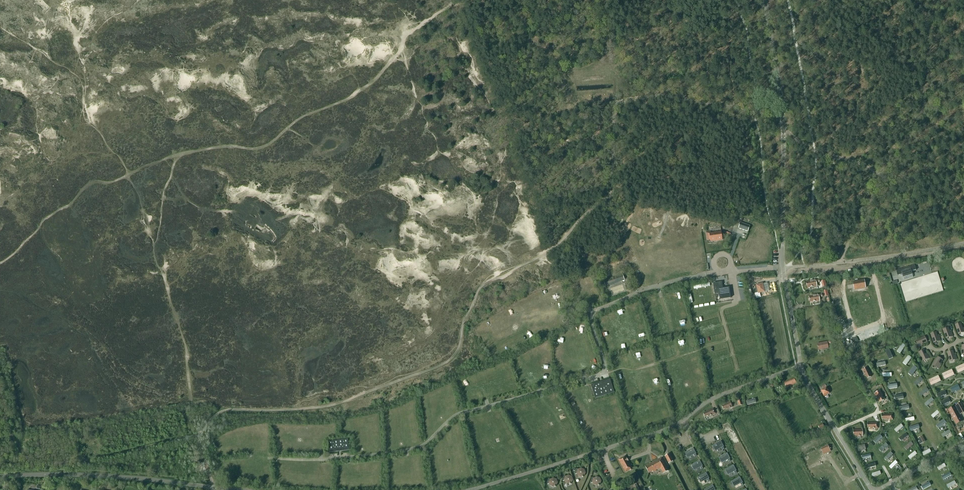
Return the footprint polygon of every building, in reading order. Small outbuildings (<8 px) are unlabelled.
[(701,164),(695,161),(689,171),(695,175),(701,164)] [(750,226),(740,223),(738,228),(748,232),(750,226)] [(711,241),(722,240),(721,232),(711,234),(711,232),(706,233),(707,240),(710,240),(711,241)] [(932,271),(929,261),(917,264),(918,266),(916,267),(917,270),(919,275),(932,271)] [(912,274),(911,272),(916,270),(914,266),(896,271),(897,276),(902,274),(903,277),(912,274)] [(932,293),(943,290),(938,271),(923,275),(923,279),(927,278),(929,286),(930,286),(932,293)] [(625,281),(623,275),(604,281),(606,287),(625,281)] [(806,282),(807,288),(817,286),(816,283),(819,282),(819,279),(816,280),(806,282)] [(864,281),(853,282),(854,290),(865,288),(864,281)] [(731,298),(729,288),(723,289),(722,282),(713,283),(715,294),(720,293),(721,300),(731,298)] [(819,295),(809,297),(810,302),(820,301),(819,298),(822,297),(821,294),(819,295)] [(963,332),(963,329),(963,328),(962,329),(960,323),(955,325),(959,334),(963,332)] [(943,330),(946,339),(953,336),(951,333),(950,333),(948,328),(943,330)] [(931,334),(934,343),(940,341),(939,337),(938,337),(936,332),(931,334)] [(916,340),(919,347),(922,345),(922,344),(927,342),(925,337),(916,340)] [(900,354),(905,346),(902,343),(896,352),(900,354)] [(889,360),(893,358),(888,348),(884,350),(889,360)] [(929,358),(928,354),(926,355),(924,350),(919,352),(923,361),(929,358)] [(954,356),(952,351),(947,352),(950,361),(957,359),(956,356),(954,356)] [(906,366),(911,358),(908,355),(902,363),(906,366)] [(933,365),(939,369),(941,366),(939,365),(942,360),(938,357),(933,365)] [(955,368),(958,374),(963,371),(963,364),(955,368)] [(911,376),(917,368),(914,366),(908,374),(911,376)] [(867,379),(871,377),(870,375),(871,374),(867,367),(862,369),(865,377),(866,376),(867,379)] [(954,375),(952,370),(942,374),(944,380),(954,375)] [(941,382),(938,376),(928,380),(931,386),(941,382)] [(915,386),(922,380),(920,377),(913,384),(915,386)] [(796,384),(794,379),(784,383),(786,388),(796,384)] [(596,384),(594,389),(596,397),(600,396),(600,395),(609,393),(613,392),(611,384),(606,381),(596,384)] [(824,396),(829,393),(826,388),(821,391),(824,396)] [(921,397),(928,391),(926,388),(919,394),(921,397)] [(880,390),(874,393),(878,400),(879,400),(880,402),(884,400),(882,396),(883,395),(880,390)] [(926,407),(934,401),(931,398),(924,404),(926,407)] [(730,402),(724,404),(725,405),(722,406),(723,410),(726,408),(726,410),(732,407),(730,402)] [(962,421),(959,415),(963,413),(963,410),(960,403),(948,410),(956,425),(962,421)] [(713,408),(706,411),(706,412),(703,414),(705,417),(708,416),(708,417),(716,414),(713,408)] [(933,419),(939,413),(937,411),(931,416),(933,419)] [(938,429),(946,423),(944,420),(936,426),(938,429)] [(897,433),(904,427),(901,424),(894,430),(897,433)] [(900,442),(908,436),(905,433),(898,439),(900,442)] [(330,450),(331,451),(347,449),(348,448),(347,440),(329,442),(330,450)] [(723,447),(724,447),(721,441),(712,446),(715,452),(721,448),(722,450),(724,449),(723,447)] [(906,451),(913,445),(911,442),(904,448),(906,451)] [(881,452),(889,446),(886,443),(879,450),(881,452)] [(695,454),(696,454),(693,448),(685,453),(688,458),(694,455),(695,457),(697,456),(695,454)] [(910,460),(917,454),(915,451),(908,457),(910,460)] [(886,461),(893,454),(891,452),(884,459),(886,461)] [(729,460),(730,459),(727,454),(718,458),(721,464),(728,460),(729,462),(730,462),(729,460)] [(625,456),(618,460),(625,472),(632,469),(625,456)] [(662,458),(659,460),(658,459),(645,466),(649,473),(653,471),(653,472),(660,468),(663,474),(668,471),(662,458)] [(702,466),(703,466),(700,460),(691,465),(694,471),(700,467),(701,469),(703,468),(702,466)] [(891,469),(898,463),(895,461),(889,467),(891,469)] [(735,471),(736,471),(733,465),(725,470),(728,475),(734,472),(735,474),(736,473),(735,471)] [(585,473),(584,470),(581,469),(578,470),(576,469),(575,473),(575,474),(577,474),(578,476),(581,477),(584,476),(585,473)] [(943,480),(951,476),(949,472),(941,477),(943,480)] [(708,479),(709,479),(706,473),(698,478),(701,483),(707,480),(708,482),(709,481),(708,479)] [(573,480),(572,477),(569,476),(566,477),(564,476),(562,479),(563,481),(565,481),(565,483),(568,484),(571,483),(573,480)] [(601,481),(600,478),(597,477),(594,478),(592,478),(590,482),(591,483),(593,483),(594,485),(597,486),(600,484),(601,481)] [(742,483),(743,483),(740,477),(731,482),(734,487),(740,484),(741,486),(743,485),(742,483)] [(558,483),(556,480),(553,478),(550,480),(548,479),(547,483),(548,484),(549,484),(550,486),(553,487),(556,486),(558,483)]
